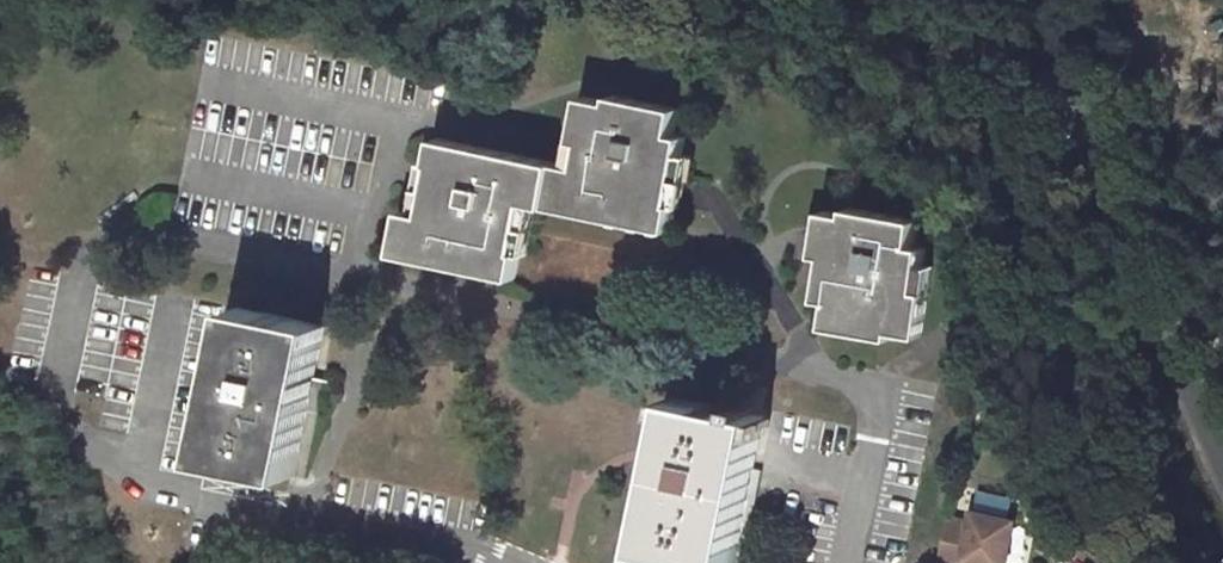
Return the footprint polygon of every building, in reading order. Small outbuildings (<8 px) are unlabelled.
[(570,189),(425,160),(419,186),(424,187),(416,233),(395,229),(386,272),(506,296),(512,270),(506,269),(517,220),(661,249),(666,222),(661,221),(673,161),(660,158),(665,135),(596,121),(594,132),(572,127),(566,161),(575,164),(570,189)] [(841,220),(816,216),(807,260),(819,262),(811,307),(824,310),(819,332),(889,347),(891,335),(913,339),(921,299),(911,297),(920,250),(909,248),(914,220),(843,207),(841,220)] [(323,324),(233,307),(203,462),(293,480),(323,324)] [(671,395),(642,548),(721,562),(734,562),(762,412),(758,411),(763,384),(720,376),(714,404),(671,395)] [(983,484),(978,505),(1013,512),(1018,491),(983,484)] [(948,509),(938,554),(963,560),(964,554),(1005,562),(1008,562),(1019,514),(1013,512),(978,505),(976,504),(974,515),(948,509)]
